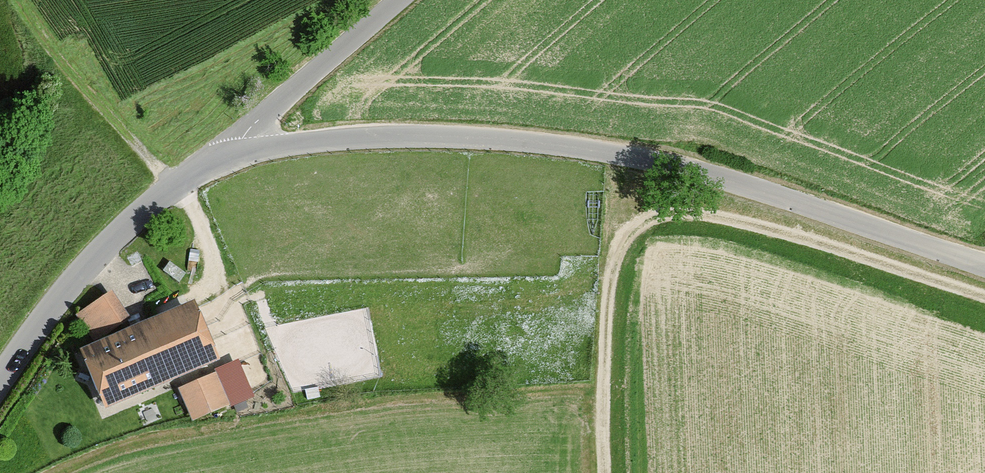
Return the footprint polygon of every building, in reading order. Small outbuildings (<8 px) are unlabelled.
[(96,340),(121,323),(105,298),(80,315),(96,340)] [(210,357),(190,310),(90,353),(110,400),(210,357)] [(224,403),(214,380),(185,392),(196,415),(224,403)]
